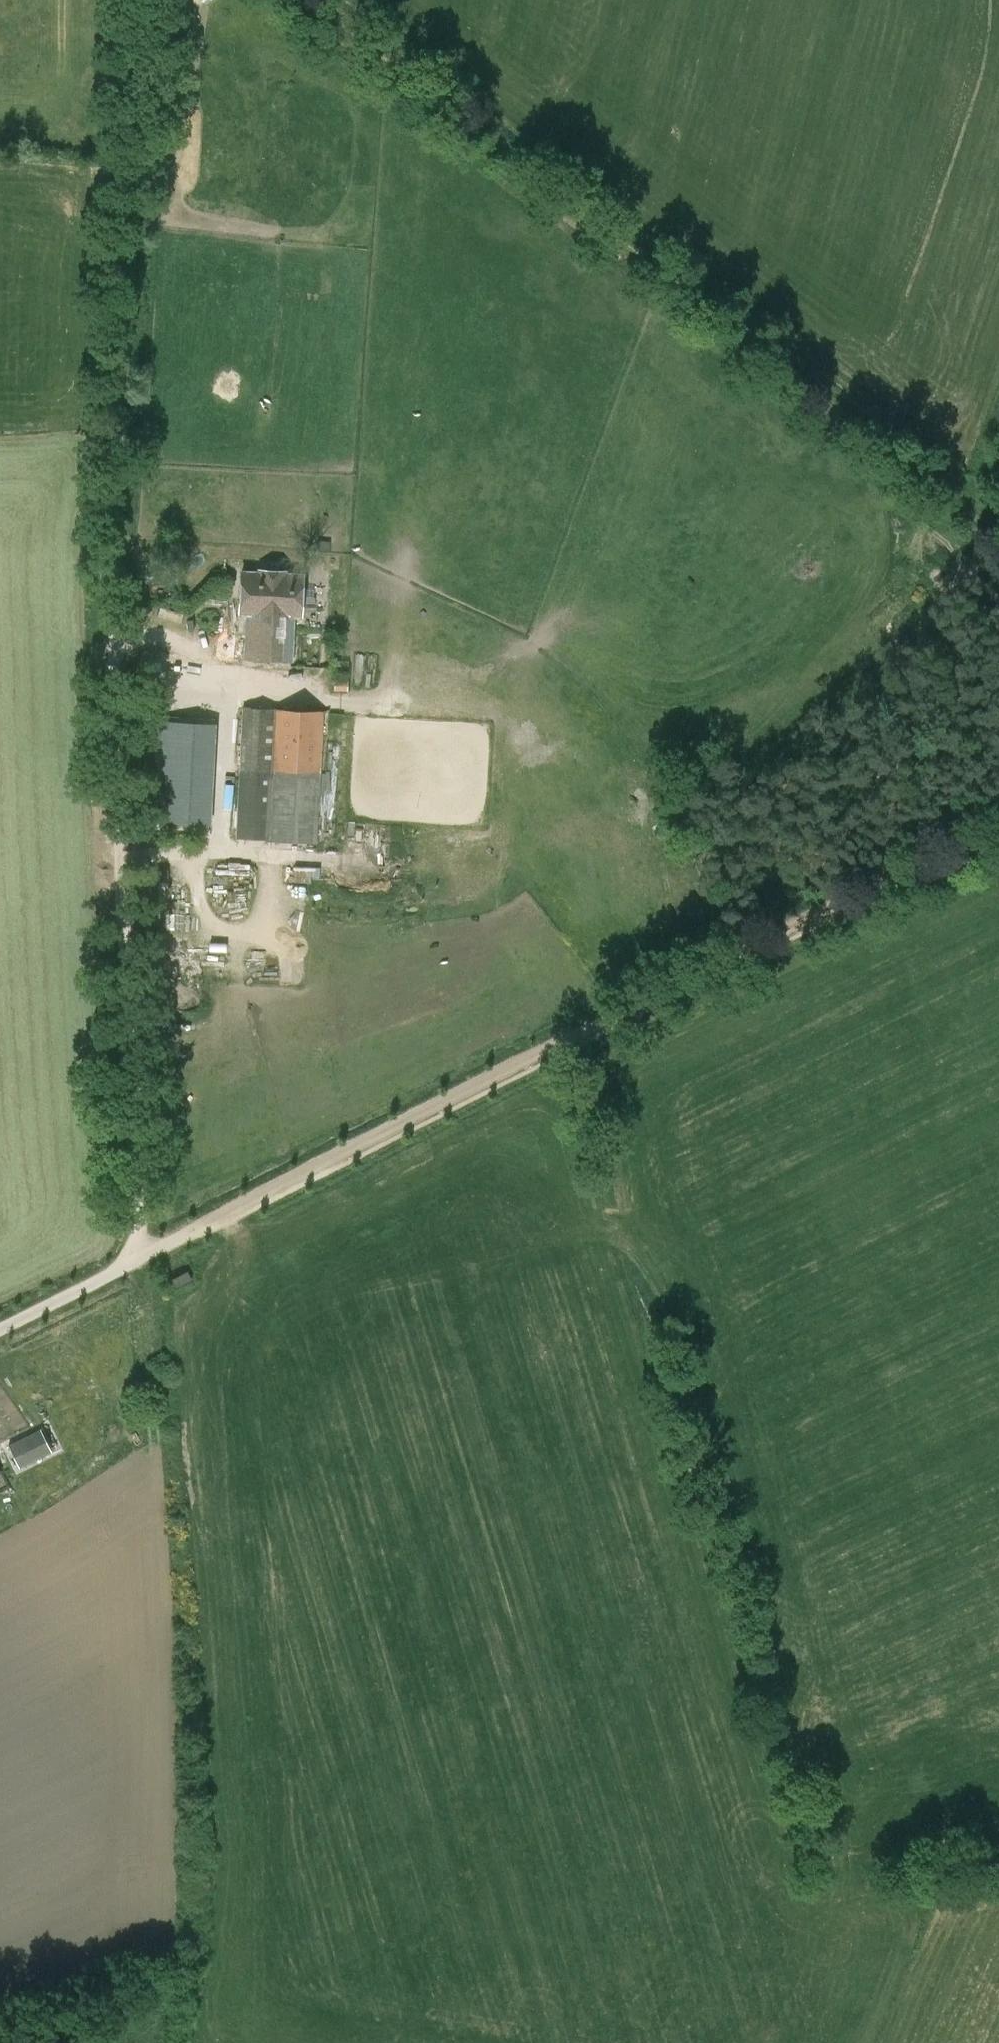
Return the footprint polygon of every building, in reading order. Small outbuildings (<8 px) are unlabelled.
[(259,574),(242,573),(239,614),(256,616),(255,635),(247,635),(245,661),(292,663),(294,630),(289,629),(290,618),(300,618),(303,576),(286,575),(286,573),(259,571),(259,574)] [(237,837),(268,840),(269,842),(315,844),(323,713),(244,708),(237,837)] [(214,725),(157,722),(152,822),(208,825),(214,725)] [(172,1280),(176,1288),(192,1280),(187,1271),(172,1280)] [(41,1430),(8,1446),(18,1468),(51,1452),(41,1430)]
